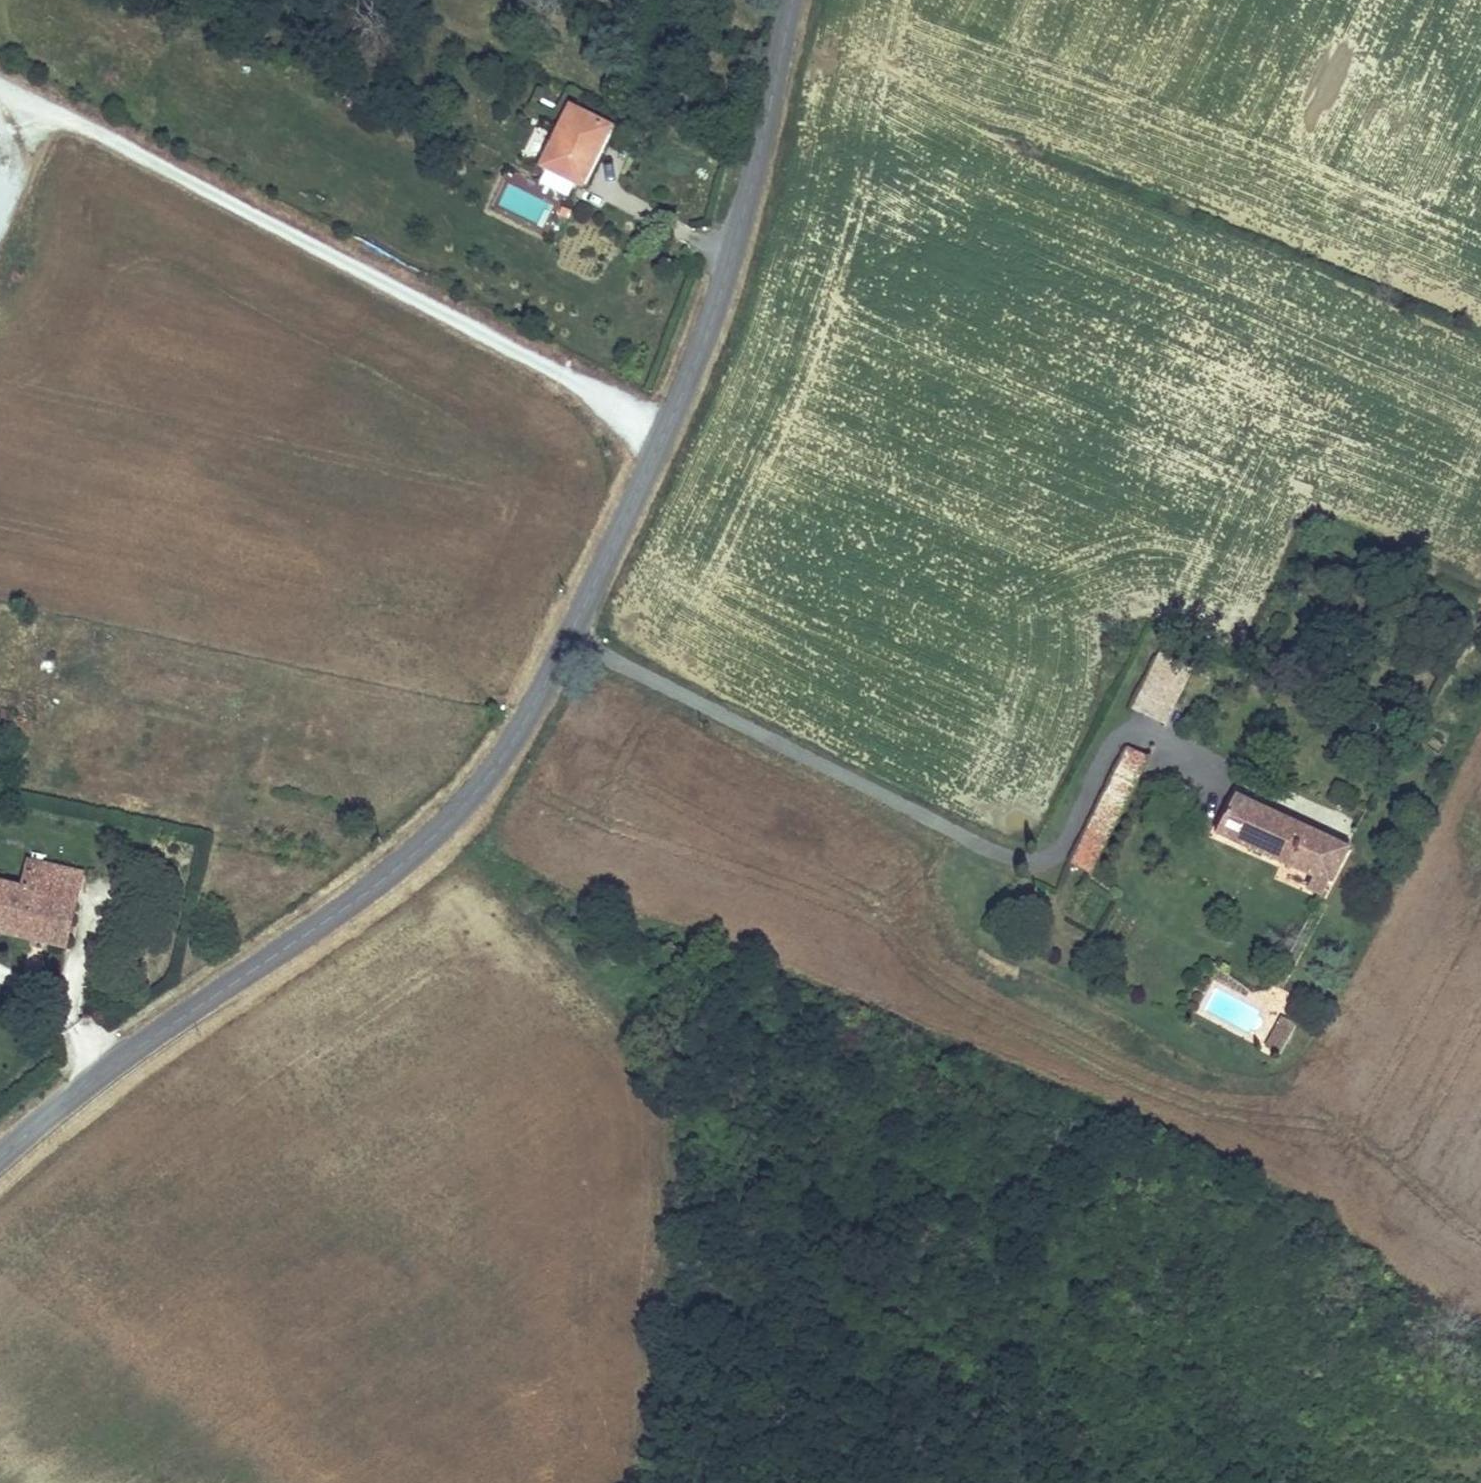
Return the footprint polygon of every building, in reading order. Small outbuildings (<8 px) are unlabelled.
[(643,123),(603,105),(574,162),(613,180),(643,123)] [(1160,657),(1133,706),(1164,723),(1190,673),(1160,657)] [(1131,739),(1070,867),(1091,877),(1152,749),(1131,739)] [(1234,798),(1214,841),(1311,886),(1307,895),(1321,902),(1325,895),(1329,896),(1350,852),(1234,798)] [(33,862),(27,893),(0,888),(0,937),(70,951),(87,874),(33,862)] [(1281,1018),(1265,1049),(1277,1055),(1294,1024),(1281,1018)]
